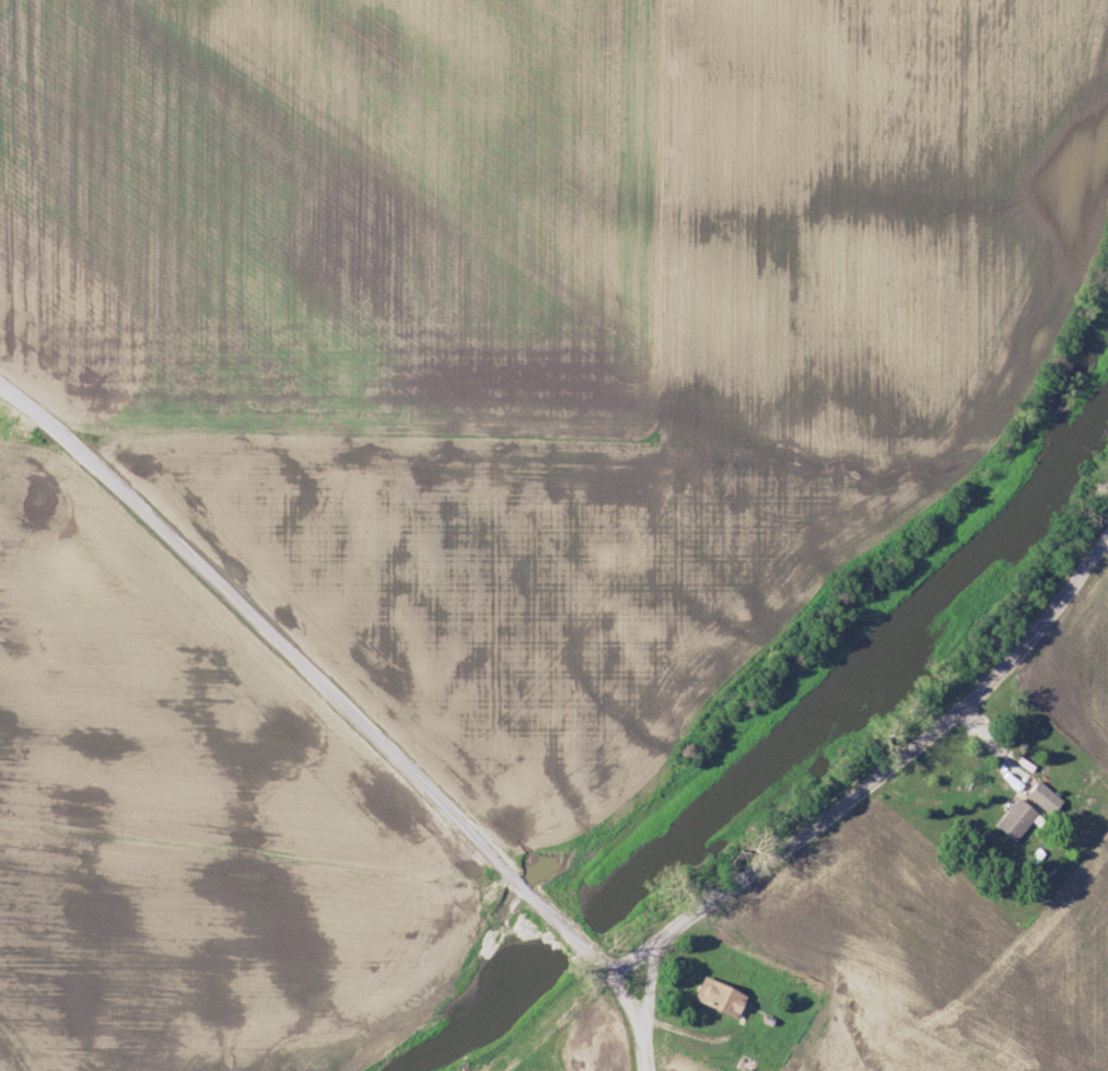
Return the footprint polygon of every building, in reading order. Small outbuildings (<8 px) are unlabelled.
[(1050,818),(1062,803),(1036,781),(1024,796),(1050,818)] [(1034,818),(1014,801),(993,827),(1013,844),(1034,818)] [(691,1004),(734,1022),(744,997),(701,980),(691,1004)]
